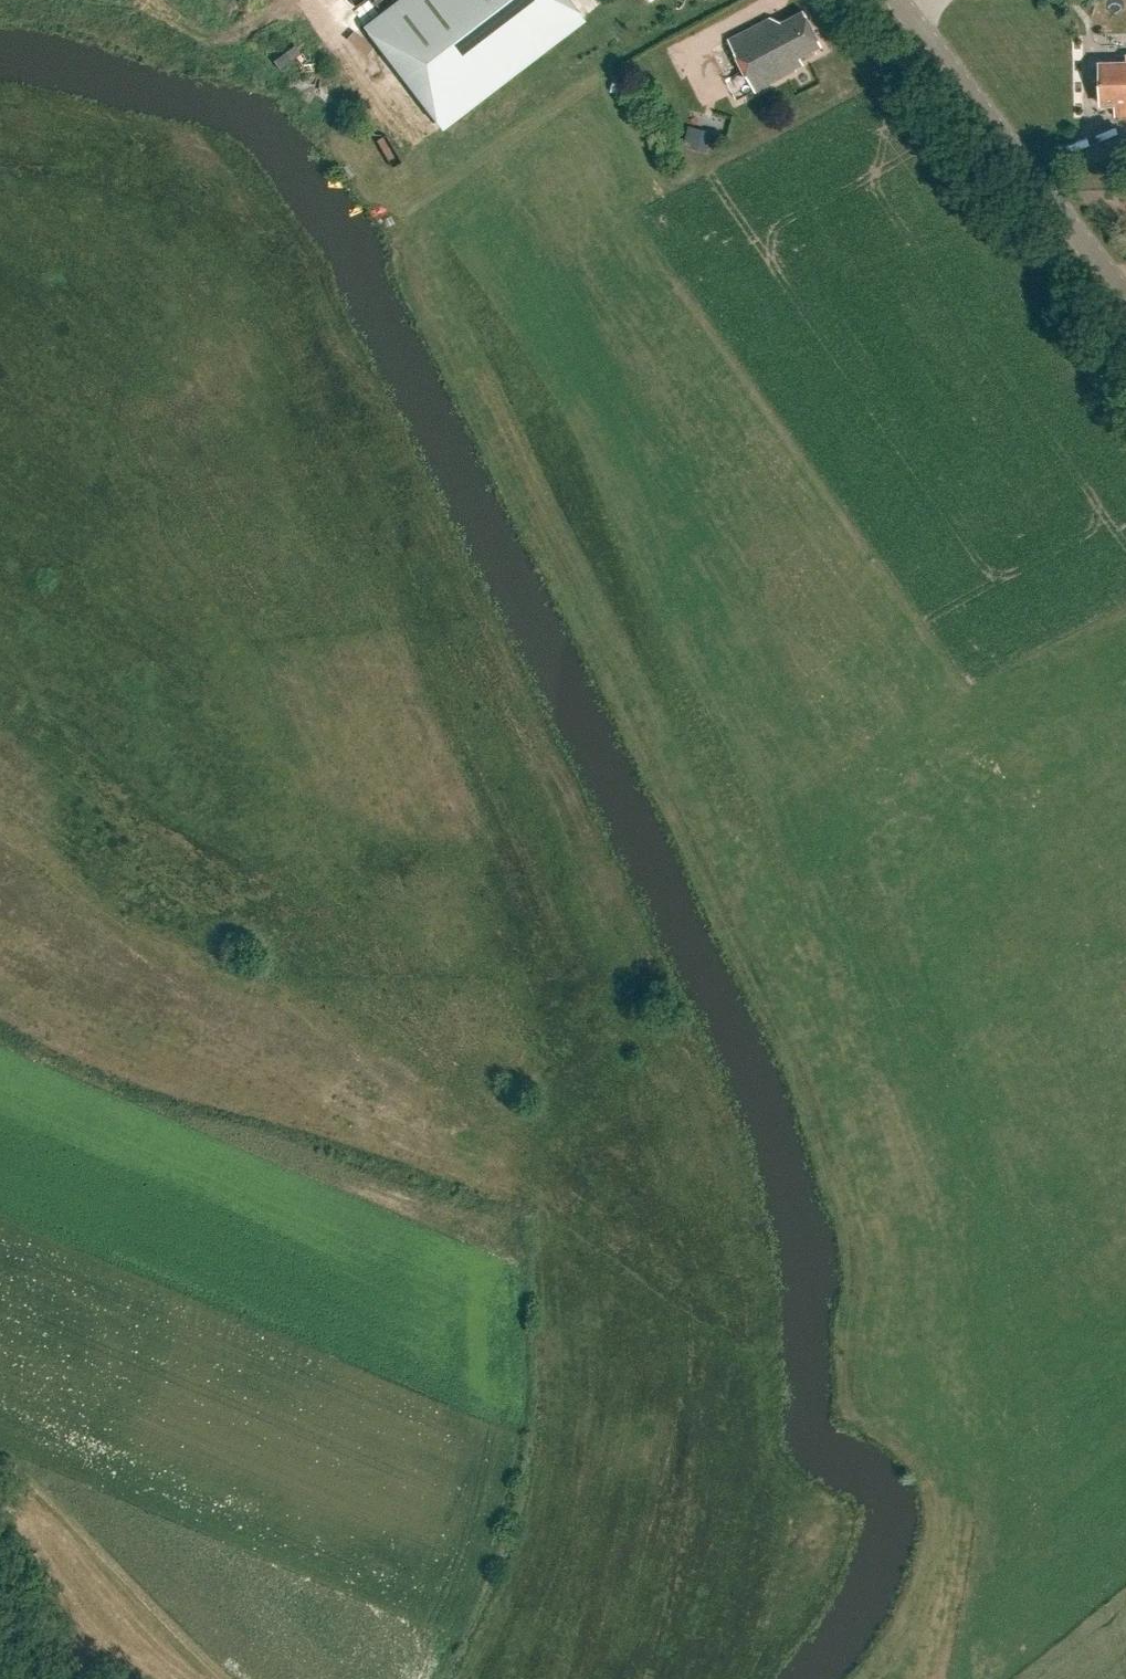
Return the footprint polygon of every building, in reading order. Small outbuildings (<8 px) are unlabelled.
[(365,27),(443,129),(582,21),(566,0),(400,0),(365,27)] [(799,57),(821,45),(804,11),(782,22),(771,18),(728,40),(755,92),(795,71),(792,65),(801,60),(799,57)] [(1125,59),(1125,66),(1099,67),(1101,106),(1114,105),(1114,117),(1125,117),(1125,59)]
